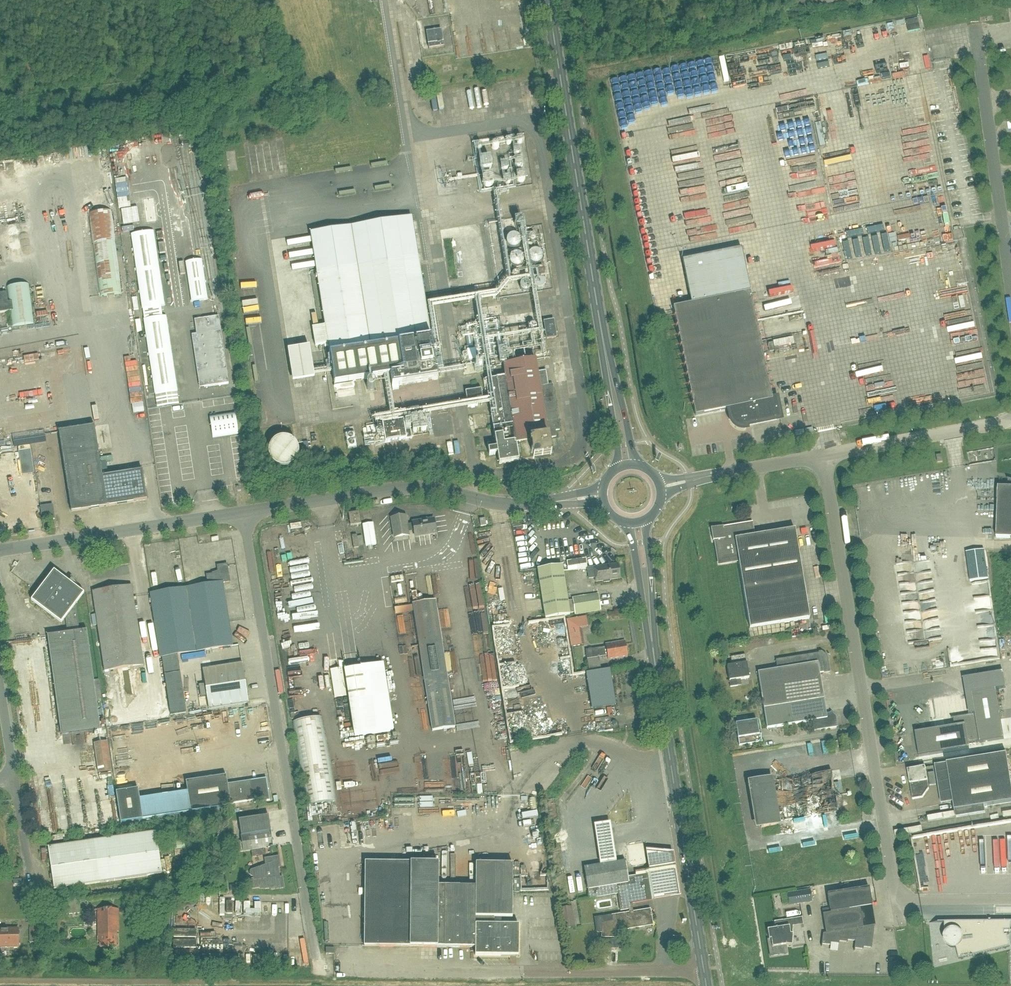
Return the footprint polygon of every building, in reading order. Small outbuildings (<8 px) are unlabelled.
[(884,103),(870,106),(881,162),(885,146),(897,162),(907,160),(908,166),(912,149),(917,148),(920,163),(928,157),(933,163),(941,162),(924,78),(898,72),(895,58),(893,68),(888,67),(880,26),(874,31),(843,37),(846,54),(837,61),(852,58),(873,83),(878,82),(877,88),(880,88),(880,86),(884,103)] [(429,50),(444,47),(441,30),(426,33),(429,50)] [(491,167),(492,156),(482,155),(482,167),(491,167)] [(524,183),(530,178),(526,174),(521,178),(524,183)] [(100,298),(122,295),(112,211),(89,214),(100,298)] [(437,381),(410,218),(308,235),(333,386),(384,378),(386,389),(437,381)] [(164,306),(153,232),(131,235),(143,310),(164,306)] [(691,304),(673,308),(674,313),(684,362),(761,347),(750,292),(741,249),(682,261),(691,304)] [(192,303),(207,300),(201,260),(185,263),(192,303)] [(10,313),(11,327),(34,324),(29,285),(6,288),(7,293),(0,294),(0,314),(10,313)] [(144,320),(155,395),(177,391),(166,317),(144,320)] [(197,374),(202,373),(204,388),(229,384),(219,317),(194,321),(197,335),(192,336),(197,374)] [(547,340),(556,339),(554,321),(544,323),(547,340)] [(289,347),(294,380),(317,377),(313,343),(289,347)] [(761,347),(684,362),(695,416),(733,409),(735,418),(731,419),(732,421),(733,423),(734,425),(735,426),(737,428),(739,428),(741,429),(743,429),(745,429),(746,429),(746,426),(780,419),(776,400),(772,401),(761,347)] [(328,370),(325,354),(315,356),(318,372),(328,370)] [(527,362),(526,360),(525,358),(523,359),(522,360),(522,363),(504,366),(505,377),(485,380),(495,443),(487,444),(489,456),(497,455),(499,465),(551,457),(545,420),(547,420),(550,438),(556,437),(555,431),(559,430),(552,386),(548,386),(545,372),(537,373),(535,360),(527,362)] [(72,388),(81,387),(81,381),(88,380),(88,375),(71,377),(72,388)] [(477,402),(476,399),(484,397),(483,390),(465,392),(467,404),(477,402)] [(61,395),(64,402),(69,400),(67,393),(61,395)] [(136,411),(147,410),(146,401),(135,402),(136,411)] [(168,409),(155,411),(156,419),(169,417),(168,409)] [(213,438),(238,435),(235,413),(210,417),(213,438)] [(385,443),(406,440),(403,421),(382,424),(385,443)] [(107,507),(102,477),(94,427),(72,430),(59,432),(71,512),(107,507)] [(272,436),(272,465),(299,464),(298,435),(272,436)] [(122,474),(127,504),(147,501),(142,471),(122,474)] [(107,507),(127,504),(122,474),(102,477),(107,507)] [(996,538),(1010,539),(1010,480),(1007,479),(1007,480),(1008,480),(1008,488),(998,488),(996,538)] [(53,506),(40,507),(42,522),(55,520),(53,506)] [(350,527),(361,525),(359,512),(348,514),(350,527)] [(407,525),(406,517),(391,519),(395,538),(409,536),(408,531),(414,530),(415,537),(436,533),(434,520),(413,523),(413,525),(407,525)] [(377,521),(366,522),(368,545),(379,544),(377,521)] [(753,537),(751,525),(723,529),(723,527),(711,529),(713,542),(715,541),(719,564),(738,561),(750,629),(809,619),(794,530),(753,537)] [(990,580),(986,550),(968,553),(972,582),(990,580)] [(586,559),(567,562),(567,568),(587,565),(586,559)] [(620,579),(618,564),(587,569),(589,579),(595,578),(596,582),(603,581),(604,583),(610,582),(610,580),(620,579)] [(208,585),(151,594),(161,658),(220,648),(223,648),(224,650),(228,649),(228,647),(232,647),(230,635),(227,616),(222,584),(230,582),(227,565),(223,566),(217,567),(218,574),(206,576),(208,585)] [(567,602),(561,566),(537,570),(545,619),(569,616),(569,614),(574,613),(575,615),(601,611),(598,595),(572,599),(572,601),(567,602)] [(54,571),(31,602),(32,603),(61,625),(65,619),(67,629),(67,633),(47,636),(47,637),(61,736),(100,731),(99,720),(87,631),(80,632),(76,605),(84,594),(63,578),(54,571)] [(132,587),(92,593),(104,672),(112,721),(161,714),(150,647),(141,648),(132,587)] [(432,732),(455,729),(435,601),(412,605),(432,732)] [(581,646),(578,628),(588,626),(587,617),(566,620),(571,647),(581,646)] [(607,656),(608,660),(627,657),(625,642),(605,645),(606,648),(586,651),(587,660),(607,656)] [(831,714),(826,714),(819,674),(828,672),(826,656),(821,653),(776,661),(777,670),(758,673),(767,729),(812,721),(814,731),(836,728),(835,718),(831,714)] [(729,682),(749,679),(745,655),(730,658),(731,666),(727,667),(729,682)] [(354,735),(395,729),(387,660),(344,665),(344,666),(333,667),(337,696),(349,695),(354,735)] [(248,703),(242,664),(210,669),(209,666),(203,667),(203,670),(202,670),(205,684),(202,684),(203,694),(206,694),(209,710),(248,703)] [(586,674),(592,710),(615,706),(610,670),(586,674)] [(955,726),(915,733),(919,757),(969,749),(969,744),(979,742),(980,743),(1004,739),(996,689),(971,693),(975,715),(953,718),(953,719),(954,719),(955,726)] [(188,716),(191,710),(184,707),(181,712),(188,716)] [(306,806),(336,801),(323,717),(292,722),(306,806)] [(759,735),(757,721),(735,724),(739,746),(762,743),(761,735),(759,735)] [(98,774),(112,771),(108,742),(94,744),(98,774)] [(821,746),(781,752),(787,792),(827,786),(821,746)] [(781,752),(741,759),(748,799),(787,792),(781,752)] [(1010,803),(1010,783),(1006,754),(947,764),(955,812),(1010,803)] [(912,800),(922,798),(929,789),(925,768),(907,771),(912,800)] [(116,793),(121,823),(231,807),(230,804),(256,801),(257,802),(271,800),(267,779),(227,785),(226,776),(186,782),(187,792),(139,799),(138,790),(116,793)] [(273,849),(273,848),(269,816),(239,821),(241,836),(243,852),(270,848),(270,849),(273,849)] [(600,865),(616,863),(609,819),(593,821),(600,865)] [(162,874),(156,833),(48,849),(54,890),(162,874)] [(651,896),(651,899),(680,893),(673,849),(645,847),(648,867),(634,869),(634,874),(646,873),(647,875),(651,896)] [(279,880),(277,868),(280,867),(278,859),(266,861),(267,866),(251,871),(251,872),(250,872),(250,873),(249,873),(249,874),(249,875),(250,876),(250,877),(251,877),(251,878),(252,878),(253,878),(254,881),(251,882),(252,889),(261,888),(262,889),(265,889),(270,888),(271,889),(277,888),(277,889),(283,888),(282,880),(279,880)] [(627,878),(627,877),(625,862),(616,863),(600,865),(584,868),(589,899),(618,894),(620,911),(629,910),(629,913),(612,916),(613,922),(601,924),(601,938),(618,938),(618,931),(653,926),(650,910),(633,913),(632,904),(651,896),(647,875),(627,878)] [(475,887),(438,886),(438,864),(365,863),(364,947),(475,948),(475,956),(518,956),(519,926),(494,925),(494,918),(512,918),(513,864),(475,864),(475,887)] [(523,875),(524,891),(552,890),(552,873),(523,875)] [(827,894),(830,913),(823,915),(826,934),(823,934),(821,945),(830,946),(831,944),(839,945),(839,942),(847,943),(847,941),(855,942),(854,952),(855,952),(855,949),(863,950),(863,948),(871,948),(871,949),(872,949),(873,939),(874,924),(864,923),(862,908),(872,907),(869,888),(827,894)] [(789,906),(812,902),(809,889),(787,893),(789,906)] [(563,929),(575,927),(572,907),(560,909),(563,929)] [(117,949),(117,932),(119,932),(119,910),(98,910),(99,944),(101,944),(101,949),(117,949)] [(783,928),(782,921),(774,922),(775,929),(767,930),(769,940),(771,940),(772,948),(786,946),(792,946),(793,935),(790,935),(789,927),(783,928)] [(1010,928),(1010,921),(929,922),(929,923),(944,923),(944,939),(945,941),(946,943),(947,945),(949,947),(951,948),(954,948),(956,948),(959,959),(1010,947),(1007,935),(1009,935),(1010,928)] [(30,944),(38,943),(38,928),(30,928),(30,944)] [(19,948),(18,929),(0,930),(0,948),(19,948)] [(618,949),(618,941),(601,941),(601,949),(618,949)]
